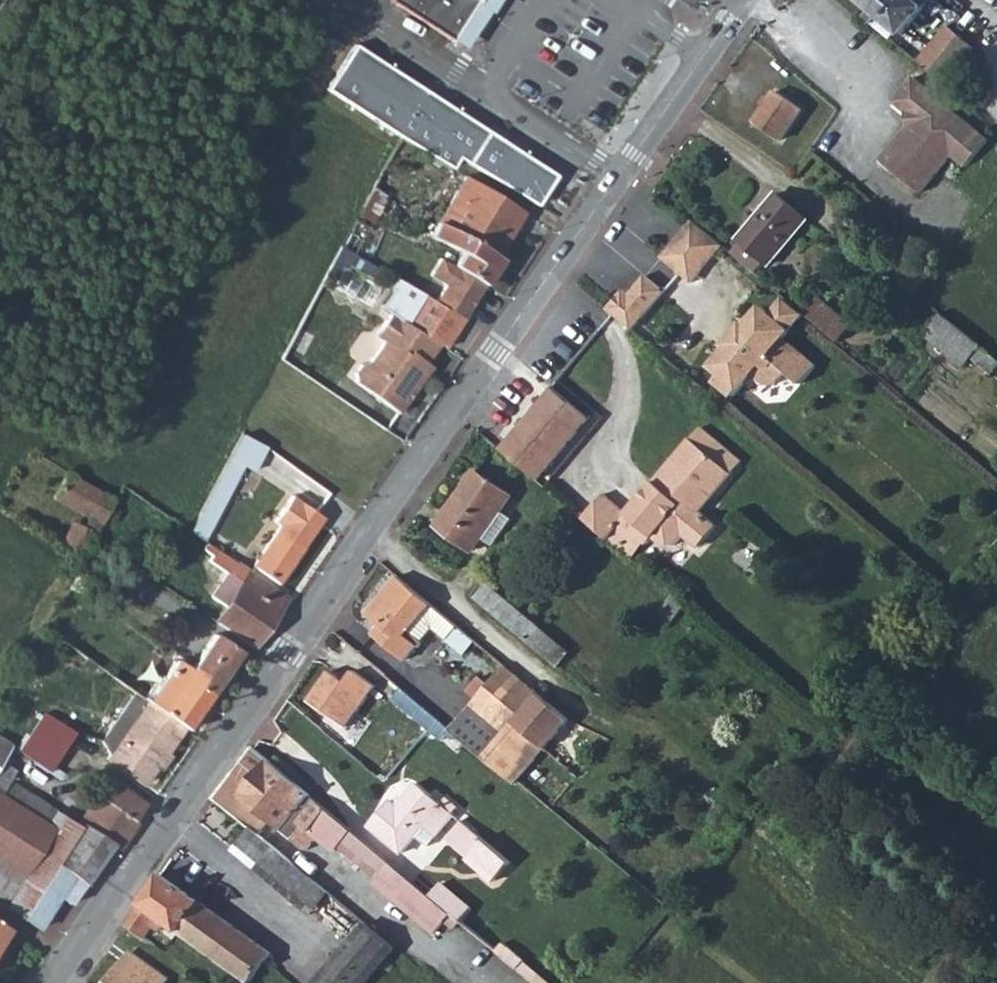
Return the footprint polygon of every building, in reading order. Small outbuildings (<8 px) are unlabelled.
[(465,43),(496,0),(399,0),(465,43)] [(871,23),(878,16),(896,30),(900,34),(929,0),(860,0),(869,8),(862,16),(871,23)] [(871,23),(889,38),(896,30),(878,16),(871,23)] [(917,61),(944,83),(972,48),(946,27),(917,61)] [(351,51),(327,90),(401,134),(411,140),(454,166),(460,158),(537,204),(555,174),(351,51)] [(904,112),(915,110),(925,118),(919,127),(907,129),(903,132),(880,160),(919,193),(951,154),(966,168),(988,141),(938,99),(914,78),(893,102),(904,112)] [(747,119),(770,138),(793,110),(769,91),(747,119)] [(904,112),(907,129),(919,127),(925,118),(915,110),(904,112)] [(396,144),(406,150),(411,140),(401,134),(396,144)] [(437,220),(439,221),(471,237),(502,257),(517,231),(513,227),(525,208),(467,174),(437,220)] [(359,211),(373,219),(386,194),(372,187),(359,211)] [(726,246),(748,265),(756,254),(760,258),(797,212),(766,188),(730,233),(734,237),(726,246)] [(650,249),(674,270),(684,279),(718,240),(683,210),(650,249)] [(439,221),(433,234),(463,249),(453,262),(457,265),(485,282),(502,257),(471,237),(439,221)] [(436,298),(463,316),(485,282),(457,265),(453,262),(440,256),(430,272),(446,282),(436,298)] [(439,340),(445,344),(463,316),(436,298),(424,291),(388,272),(383,280),(390,284),(379,303),(389,309),(406,320),(439,340)] [(602,306),(612,315),(626,326),(658,289),(639,273),(624,291),(619,288),(602,306)] [(808,290),(796,305),(803,311),(811,318),(830,334),(843,319),(808,290)] [(768,313),(787,329),(803,311),(796,305),(783,295),(768,313)] [(724,343),(721,347),(718,351),(708,362),(718,371),(714,376),(733,393),(751,372),(764,383),(775,383),(785,371),(799,384),(815,366),(780,336),(787,329),(768,313),(757,304),(742,321),(742,335),(737,341),(726,344),(724,343)] [(426,359),(439,340),(406,320),(389,309),(374,333),(382,339),(367,361),(360,362),(354,371),(355,378),(354,380),(399,410),(432,362),(426,359)] [(943,310),(926,334),(967,365),(984,341),(943,310)] [(724,343),(726,344),(737,341),(742,335),(742,321),(739,319),(721,340),(724,343)] [(996,393),(996,359),(990,354),(975,374),(996,393)] [(501,447),(537,477),(589,417),(553,386),(501,447)] [(670,457),(686,470),(711,491),(738,457),(698,424),(677,450),(670,457)] [(189,527),(204,538),(244,465),(255,471),(269,446),(241,431),(189,527)] [(582,516),(616,544),(631,526),(645,539),(651,531),(661,540),(676,540),(683,531),(696,543),(712,525),(711,525),(671,491),(686,470),(670,457),(661,469),(625,512),(601,493),(582,516)] [(484,533),(503,507),(514,493),(479,467),(440,522),(474,547),(484,533)] [(66,470),(50,498),(85,518),(80,527),(71,523),(57,547),(81,559),(89,547),(94,537),(100,525),(115,497),(66,470)] [(671,491),(711,525),(714,522),(698,508),(711,491),(686,470),(671,491)] [(253,563),(278,581),(323,516),(287,492),(269,517),(280,525),(253,563)] [(484,533),(495,542),(514,515),(503,507),(484,533)] [(94,537),(105,545),(113,534),(100,525),(94,537)] [(81,559),(97,569),(105,555),(89,547),(81,559)] [(214,619),(248,643),(284,592),(234,558),(218,582),(233,593),(214,619)] [(398,575),(367,613),(381,624),(375,632),(405,657),(431,627),(465,654),(475,642),(398,575)] [(473,593),(527,638),(539,622),(486,577),(473,593)] [(146,700),(183,725),(186,727),(239,649),(213,632),(184,675),(171,665),(146,700)] [(311,695),(349,722),(379,682),(357,666),(348,678),(332,667),(311,695)] [(487,755),(518,782),(570,720),(505,666),(472,706),(504,735),(487,755)] [(395,696),(444,736),(453,727),(404,685),(395,696)] [(137,694),(105,742),(111,753),(108,757),(144,781),(183,725),(146,700),(137,694)] [(15,751),(46,773),(73,733),(41,712),(15,751)] [(10,748),(0,742),(0,762),(10,748)] [(269,818),(307,847),(317,835),(333,848),(338,841),(350,851),(346,856),(352,861),(356,856),(377,875),(374,879),(435,929),(453,911),(450,908),(254,744),(216,797),(251,826),(257,831),(258,832),(269,818)] [(6,765),(7,770),(10,774),(14,776),(20,775),(24,772),(26,768),(26,762),(23,758),(17,755),(11,756),(7,759),(6,765)] [(24,779),(26,783),(29,786),(33,787),(38,787),(42,784),(44,779),(44,774),(41,770),(37,768),(31,767),(28,769),(25,774),(24,779)] [(38,926),(60,896),(70,903),(99,862),(105,867),(138,822),(131,817),(96,794),(78,820),(82,823),(79,827),(45,803),(22,788),(0,771),(0,901),(38,926)] [(372,821),(405,848),(427,822),(439,832),(457,811),(429,787),(433,782),(424,774),(400,801),(394,796),(372,821)] [(96,794),(131,817),(142,801),(107,778),(96,794)] [(471,854),(488,835),(466,818),(458,826),(450,836),(471,854)] [(232,850),(237,855),(257,831),(251,826),(232,850)] [(237,855),(298,907),(308,916),(329,891),(320,883),(258,832),(257,831),(237,855)] [(471,854),(499,876),(514,857),(488,835),(471,854)] [(126,922),(144,936),(152,925),(158,930),(165,921),(227,966),(249,982),(264,961),(270,952),(161,874),(126,922)] [(453,911),(475,929),(490,910),(465,889),(450,908),(453,911)] [(394,946),(364,920),(312,982),(363,982),(394,946)] [(170,979),(133,953),(111,982),(167,982),(170,979)]
